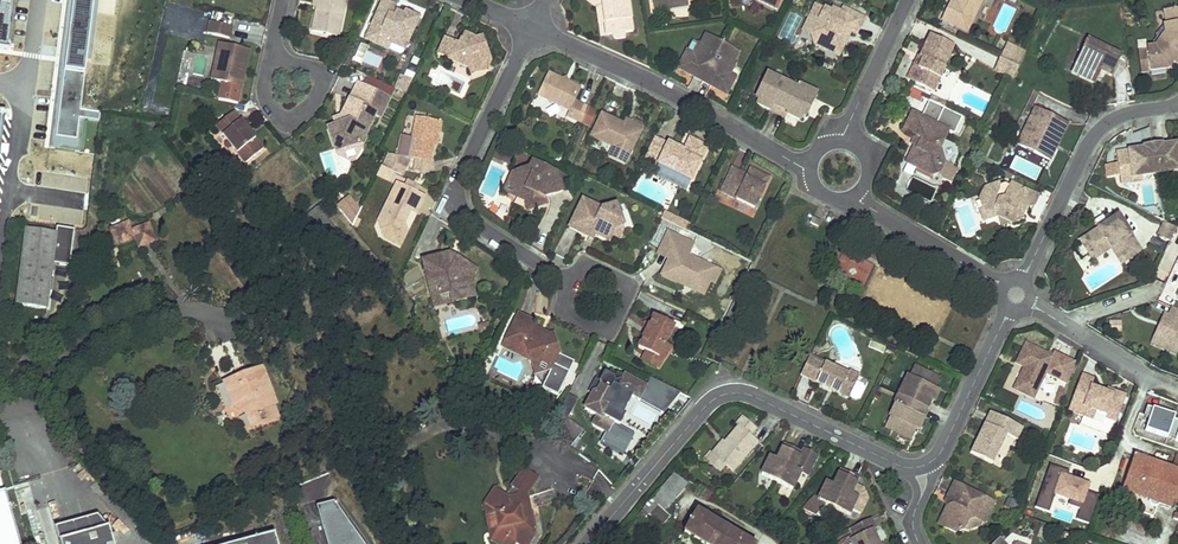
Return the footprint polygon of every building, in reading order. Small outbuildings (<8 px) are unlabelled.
[(9,45),(15,0),(0,0),(0,44),(9,45)] [(55,134),(76,137),(79,116),(99,119),(100,111),(80,109),(94,0),(73,0),(55,134)] [(318,9),(313,32),(339,38),(347,0),(320,0),(318,9)] [(385,0),(384,0),(374,21),(377,22),(373,30),(371,29),(366,40),(390,50),(392,44),(393,41),(399,41),(402,37),(410,40),(414,30),(412,22),(416,15),(407,11),(405,15),(397,11),(395,16),(391,15),(393,10),(395,4),(385,0)] [(601,0),(589,0),(587,2),(596,8),(598,23),(605,23),(602,1),(601,0)] [(633,35),(628,0),(601,0),(602,1),(605,23),(606,33),(611,33),(612,38),(633,35)] [(652,10),(686,5),(686,0),(651,0),(652,10)] [(776,8),(780,0),(758,0),(776,8)] [(956,2),(954,6),(951,4),(942,23),(966,35),(984,0),(987,2),(988,0),(957,0),(956,2)] [(866,18),(844,8),(842,13),(833,9),(832,12),(817,5),(807,25),(815,29),(813,35),(816,45),(825,50),(831,47),(843,53),(848,41),(846,39),(844,34),(846,33),(847,30),(858,35),(866,18)] [(1163,10),(1165,24),(1162,25),(1164,33),(1153,48),(1145,49),(1145,52),(1136,53),(1139,73),(1166,69),(1171,61),(1177,66),(1177,65),(1177,8),(1163,10)] [(237,27),(209,22),(207,33),(235,39),(237,27)] [(462,41),(447,34),(438,54),(453,61),(455,57),(466,62),(464,66),(470,69),(473,75),(484,71),(481,65),(492,61),(483,36),(477,38),(465,33),(462,41)] [(723,43),(706,34),(701,44),(699,43),(693,55),(687,52),(679,67),(691,73),(690,75),(703,82),(723,43)] [(393,41),(392,44),(406,50),(410,40),(402,37),(399,41),(393,41)] [(953,49),(930,38),(919,60),(922,61),(912,84),(933,94),(944,71),(942,71),(953,49)] [(1085,41),(1072,67),(1090,75),(1094,68),(1100,72),(1111,76),(1120,58),(1085,41)] [(252,49),(222,43),(215,80),(245,86),(252,49)] [(740,52),(723,43),(703,82),(716,88),(717,87),(729,93),(737,77),(731,74),(737,63),(736,62),(740,52)] [(1025,53),(1007,45),(1000,60),(1017,68),(1025,53)] [(841,57),(843,53),(831,47),(825,50),(841,57)] [(975,48),(972,56),(995,67),(998,59),(975,48)] [(410,57),(404,69),(413,74),(419,61),(410,57)] [(917,58),(907,81),(912,84),(922,61),(919,60),(917,58)] [(481,65),(484,71),(489,69),(492,61),(481,65)] [(1090,75),(1072,67),(1070,72),(1094,84),(1100,72),(1094,68),(1090,75)] [(562,79),(549,73),(538,96),(569,111),(567,117),(583,124),(591,108),(576,102),(582,89),(569,82),(565,84),(562,79)] [(766,73),(757,93),(760,94),(758,104),(773,111),(773,110),(788,117),(789,115),(802,121),(806,112),(808,113),(815,99),(816,100),(819,93),(802,85),(801,89),(770,74),(766,73)] [(413,80),(402,75),(396,89),(406,94),(413,80)] [(393,99),(360,83),(343,117),(336,120),(338,127),(329,129),(339,155),(356,163),(381,112),(386,114),(393,99)] [(815,99),(808,113),(810,114),(816,100),(815,99)] [(1063,122),(1035,110),(1018,147),(1050,162),(1055,150),(1050,147),(1063,122)] [(252,131),(237,111),(219,126),(248,163),(266,148),(258,138),(256,139),(250,132),(252,131)] [(625,124),(602,113),(591,136),(613,146),(630,154),(641,131),(625,124)] [(948,133),(912,116),(903,134),(918,140),(921,142),(918,149),(913,150),(905,166),(918,172),(919,169),(926,172),(944,165),(940,152),(940,151),(937,149),(940,142),(943,144),(948,133)] [(441,133),(443,123),(417,119),(409,161),(432,165),(435,148),(437,133),(441,133)] [(643,127),(627,119),(625,124),(641,131),(643,127)] [(1050,147),(1055,150),(1068,125),(1063,122),(1050,147)] [(1130,133),(1132,147),(1152,144),(1149,130),(1130,133)] [(709,148),(691,139),(685,152),(683,155),(677,152),(678,148),(669,144),(659,165),(693,181),(709,148)] [(921,142),(918,140),(913,150),(918,149),(921,142)] [(1116,155),(1119,178),(1132,176),(1132,178),(1141,177),(1171,172),(1177,171),(1177,146),(1170,147),(1169,144),(1135,149),(1135,152),(1116,155)] [(630,154),(613,146),(610,151),(628,159),(630,154)] [(1013,166),(1036,179),(1041,169),(1018,156),(1013,166)] [(558,173),(534,161),(531,167),(513,173),(517,184),(523,187),(518,197),(528,202),(526,206),(526,207),(528,211),(548,204),(546,197),(564,190),(558,173)] [(919,169),(918,172),(931,178),(940,175),(944,165),(926,172),(919,169)] [(382,169),(378,178),(390,184),(394,175),(382,169)] [(742,173),(733,169),(722,193),(756,209),(770,179),(751,170),(749,176),(747,179),(741,176),(742,173)] [(517,184),(513,173),(504,191),(518,197),(523,187),(517,184)] [(1142,181),(1141,177),(1132,178),(1132,176),(1119,178),(1120,185),(1142,181)] [(637,191),(656,198),(661,185),(642,179),(637,191)] [(421,186),(408,180),(404,188),(418,194),(421,186)] [(405,224),(411,211),(417,213),(424,197),(418,194),(404,188),(397,184),(379,222),(386,239),(406,235),(408,231),(405,224)] [(1022,217),(1025,212),(1031,215),(1039,199),(1010,186),(1009,189),(1004,187),(1000,189),(999,186),(985,191),(987,197),(981,199),(979,203),(984,216),(995,212),(997,220),(1008,216),(1012,226),(1024,222),(1022,217)] [(334,209),(350,226),(363,214),(347,197),(334,209)] [(606,211),(586,201),(571,228),(591,239),(593,234),(598,236),(611,243),(614,238),(618,231),(626,228),(619,207),(606,211)] [(322,209),(312,216),(330,238),(334,236),(340,231),(322,209)] [(995,212),(984,216),(987,224),(997,220),(995,212)] [(145,213),(107,230),(116,249),(134,241),(138,249),(157,241),(145,213)] [(813,216),(810,223),(819,227),(822,221),(813,216)] [(1008,216),(997,220),(1012,226),(1008,216)] [(1142,254),(1117,218),(1105,226),(1107,229),(1100,233),(1098,231),(1079,243),(1090,259),(1108,247),(1111,250),(1116,247),(1128,264),(1142,254)] [(1160,238),(1171,243),(1174,236),(1177,230),(1166,225),(1160,238)] [(618,231),(614,238),(622,242),(627,232),(626,228),(618,231)] [(340,231),(334,236),(339,242),(345,237),(340,231)] [(28,233),(18,308),(48,312),(50,295),(51,284),(54,266),(55,254),(57,236),(28,233)] [(570,251),(576,237),(566,233),(560,246),(570,251)] [(688,241),(671,233),(663,249),(674,254),(675,259),(671,259),(663,275),(685,286),(687,282),(694,285),(696,291),(705,295),(713,281),(706,277),(711,267),(691,257),(695,249),(686,245),(688,241)] [(406,235),(386,239),(401,247),(406,235)] [(697,246),(688,241),(686,245),(695,249),(697,246)] [(1108,247),(1090,259),(1092,262),(1111,250),(1108,247)] [(1116,247),(1111,250),(1123,267),(1128,264),(1116,247)] [(674,254),(663,249),(661,254),(671,259),(675,259),(674,254)] [(453,253),(446,255),(448,265),(452,267),(458,257),(453,253)] [(446,255),(425,260),(431,287),(439,285),(441,294),(452,292),(454,301),(476,296),(472,279),(478,269),(458,257),(452,267),(448,265),(446,255)] [(722,272),(711,267),(706,277),(713,281),(716,283),(722,272)] [(694,285),(687,282),(685,286),(696,291),(694,285)] [(439,285),(431,287),(435,306),(454,301),(452,292),(441,294),(439,285)] [(1168,318),(1172,319),(1162,341),(1177,349),(1177,312),(1172,309),(1168,318)] [(660,321),(668,325),(671,319),(663,315),(660,321)] [(535,323),(521,316),(505,348),(517,354),(528,351),(531,361),(533,364),(539,363),(555,370),(561,356),(555,335),(553,335),(544,338),(530,332),(533,326),(535,323)] [(1152,345),(1176,356),(1177,353),(1177,349),(1162,341),(1172,319),(1168,318),(1165,316),(1152,345)] [(660,321),(655,319),(639,350),(646,354),(660,361),(667,346),(676,329),(668,325),(660,321)] [(493,333),(490,322),(479,325),(482,336),(493,333)] [(553,335),(533,326),(530,332),(544,338),(553,335)] [(660,361),(646,354),(642,362),(664,373),(676,350),(667,346),(660,361)] [(1055,361),(1028,347),(1018,366),(1027,370),(1030,371),(1028,375),(1025,374),(1016,392),(1035,401),(1055,361)] [(528,351),(517,354),(531,361),(528,351)] [(812,358),(802,378),(850,401),(859,384),(848,379),(850,376),(812,358)] [(539,363),(533,364),(537,376),(555,370),(539,363)] [(943,382),(917,369),(911,380),(909,380),(891,418),(893,418),(887,430),(914,443),(918,434),(916,433),(918,430),(923,433),(928,421),(925,420),(933,405),(935,406),(941,394),(936,392),(937,390),(939,390),(943,382)] [(261,370),(224,384),(232,408),(246,403),(251,414),(246,417),(251,429),(270,422),(265,410),(275,407),(261,370)] [(848,379),(859,384),(861,378),(851,373),(850,376),(848,379)] [(1096,379),(1083,374),(1071,412),(1088,417),(1090,409),(1108,415),(1107,417),(1119,421),(1128,393),(1116,390),(1115,393),(1108,391),(1093,386),(1096,379)] [(607,376),(602,385),(603,390),(600,396),(596,397),(596,398),(588,413),(601,419),(597,428),(612,435),(613,436),(618,426),(624,429),(629,418),(627,417),(636,399),(638,401),(644,389),(628,380),(626,383),(618,385),(616,381),(607,376)] [(602,385),(598,383),(592,396),(596,398),(596,397),(600,396),(603,390),(602,385)] [(648,391),(644,389),(638,401),(642,403),(648,391)] [(579,403),(569,398),(563,411),(572,416),(579,403)] [(246,403),(232,408),(246,417),(251,414),(246,403)] [(1151,406),(1148,415),(1153,416),(1149,429),(1171,437),(1171,435),(1177,418),(1177,416),(1177,415),(1151,406)] [(275,407),(265,410),(270,422),(280,419),(275,407)] [(1108,415),(1090,409),(1088,417),(1106,423),(1107,417),(1108,415)] [(572,416),(563,411),(560,416),(569,422),(572,416)] [(1025,431),(992,415),(972,455),(994,466),(1009,437),(1019,442),(1025,431)] [(728,444),(717,457),(729,467),(736,473),(761,443),(754,437),(759,430),(745,419),(739,426),(741,428),(728,444)] [(624,429),(618,426),(613,436),(612,435),(610,440),(621,445),(628,431),(624,429)] [(723,474),(729,467),(717,457),(728,444),(725,442),(709,462),(723,474)] [(805,452),(804,455),(787,446),(778,462),(772,458),(763,475),(778,483),(794,492),(803,475),(809,478),(819,460),(805,452)] [(630,456),(623,451),(617,459),(624,465),(630,456)] [(1126,489),(1174,505),(1177,498),(1177,495),(1177,469),(1138,455),(1126,489)] [(1055,493),(1070,498),(1068,503),(1081,508),(1077,520),(1088,524),(1098,494),(1087,490),(1090,481),(1062,472),(1063,469),(1050,464),(1036,507),(1048,512),(1055,493)] [(851,475),(843,471),(835,487),(828,483),(819,500),(819,501),(827,505),(835,509),(851,475)] [(860,480),(851,475),(835,509),(834,511),(850,519),(853,513),(862,517),(873,494),(857,486),(860,480)] [(674,476),(643,512),(664,529),(671,520),(665,515),(691,485),(674,476)] [(521,482),(508,502),(511,504),(519,503),(524,497),(529,500),(535,491),(521,482)] [(995,505),(955,485),(948,499),(955,502),(952,508),(946,510),(939,526),(957,534),(964,532),(965,531),(969,522),(976,520),(984,524),(985,524),(995,505)] [(0,494),(0,543),(22,543),(6,492),(0,494)] [(488,508),(499,516),(502,532),(495,543),(497,543),(508,543),(511,540),(516,543),(534,543),(539,537),(535,534),(529,500),(524,497),(519,503),(511,504),(508,502),(497,494),(488,508)] [(819,500),(815,498),(805,510),(818,517),(827,505),(819,501),(819,500)] [(955,502),(948,499),(945,507),(946,510),(952,508),(955,502)] [(334,502),(315,507),(326,543),(364,543),(334,502)] [(488,508),(495,543),(502,532),(499,516),(488,508)] [(683,535),(699,543),(753,543),(697,512),(683,535)] [(99,516),(57,527),(62,542),(110,528),(99,516)] [(976,520),(969,522),(965,531),(967,532),(982,527),(984,524),(976,520)] [(856,530),(859,539),(854,542),(855,543),(881,543),(876,532),(878,531),(874,521),(856,530)] [(62,542),(62,543),(114,543),(110,528),(62,542)] [(276,533),(237,543),(279,543),(276,533)]
